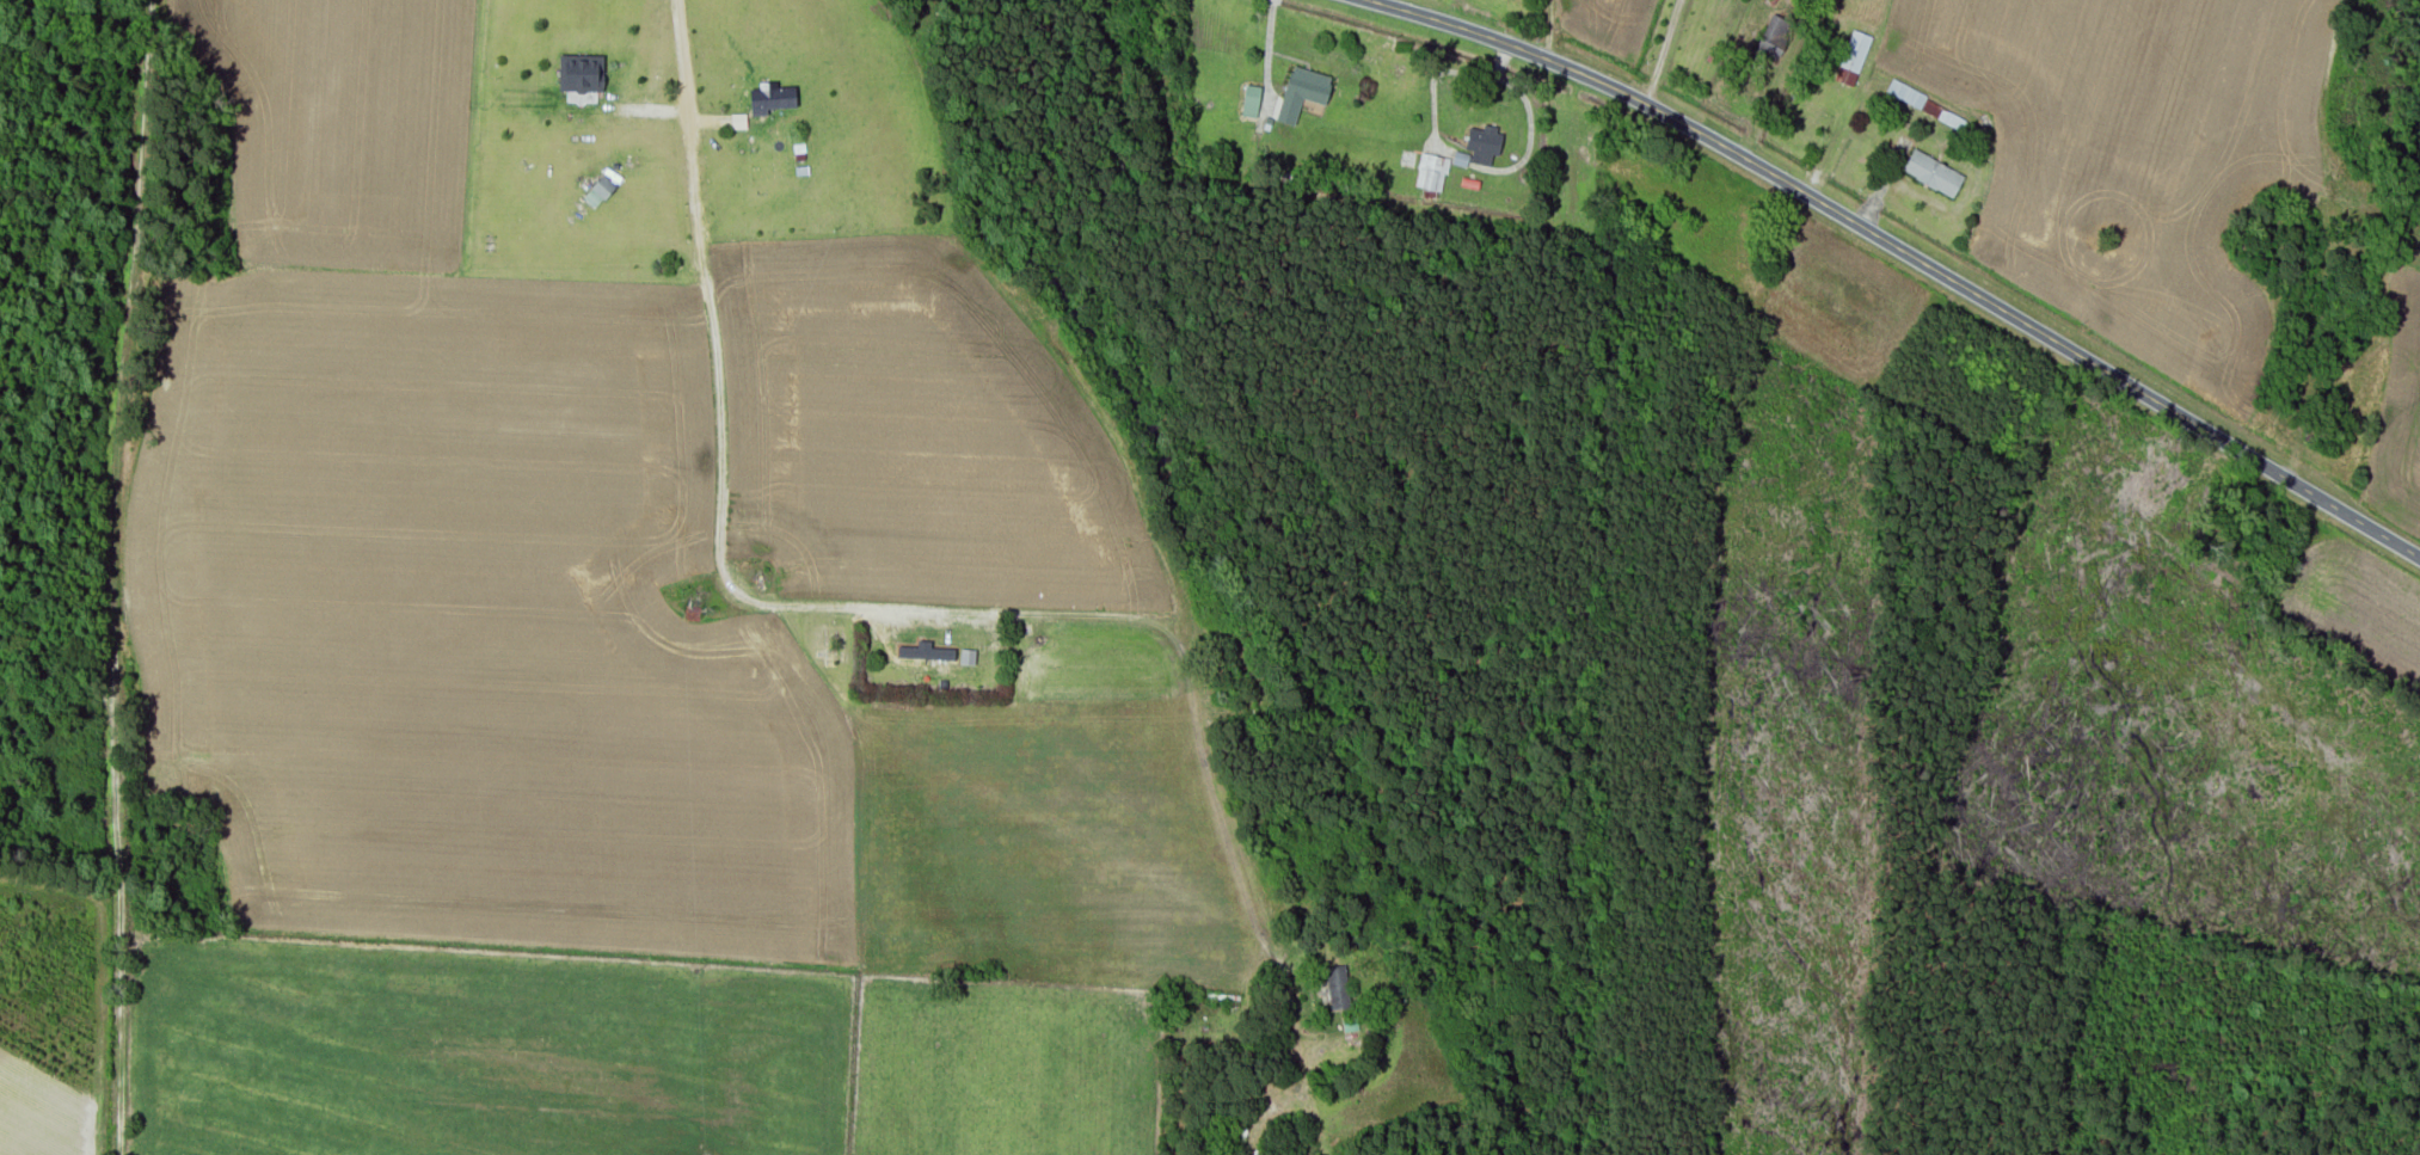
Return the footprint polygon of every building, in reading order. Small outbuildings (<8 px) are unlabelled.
[(1753,48),(1773,62),(1797,28),(1776,14),(1753,48)] [(1873,38),(1853,30),(1834,81),(1854,88),(1873,38)] [(605,56),(561,56),(561,92),(605,92),(605,56)] [(1335,78),(1293,67),(1278,122),(1296,127),(1304,100),(1327,106),(1335,78)] [(1261,87),(1244,86),(1243,118),(1260,119),(1261,87)] [(751,110),(797,110),(797,90),(751,90),(751,110)] [(1476,165),(1505,159),(1498,125),(1468,132),(1472,152),(1473,152),(1476,165)] [(1957,198),(1966,174),(1912,153),(1902,176),(1957,198)] [(1415,188),(1443,194),(1450,159),(1422,154),(1415,188)] [(584,199),(594,209),(610,194),(600,184),(584,199)] [(708,599),(693,598),(693,612),(708,612),(708,599)] [(1328,969),(1332,1012),(1352,1010),(1348,967),(1328,969)] [(1166,1006),(1186,1006),(1186,993),(1166,993),(1166,1006)] [(1346,1021),(1346,1031),(1357,1031),(1357,1021),(1346,1021)] [(1231,1138),(1245,1142),(1250,1125),(1237,1121),(1231,1138)]
